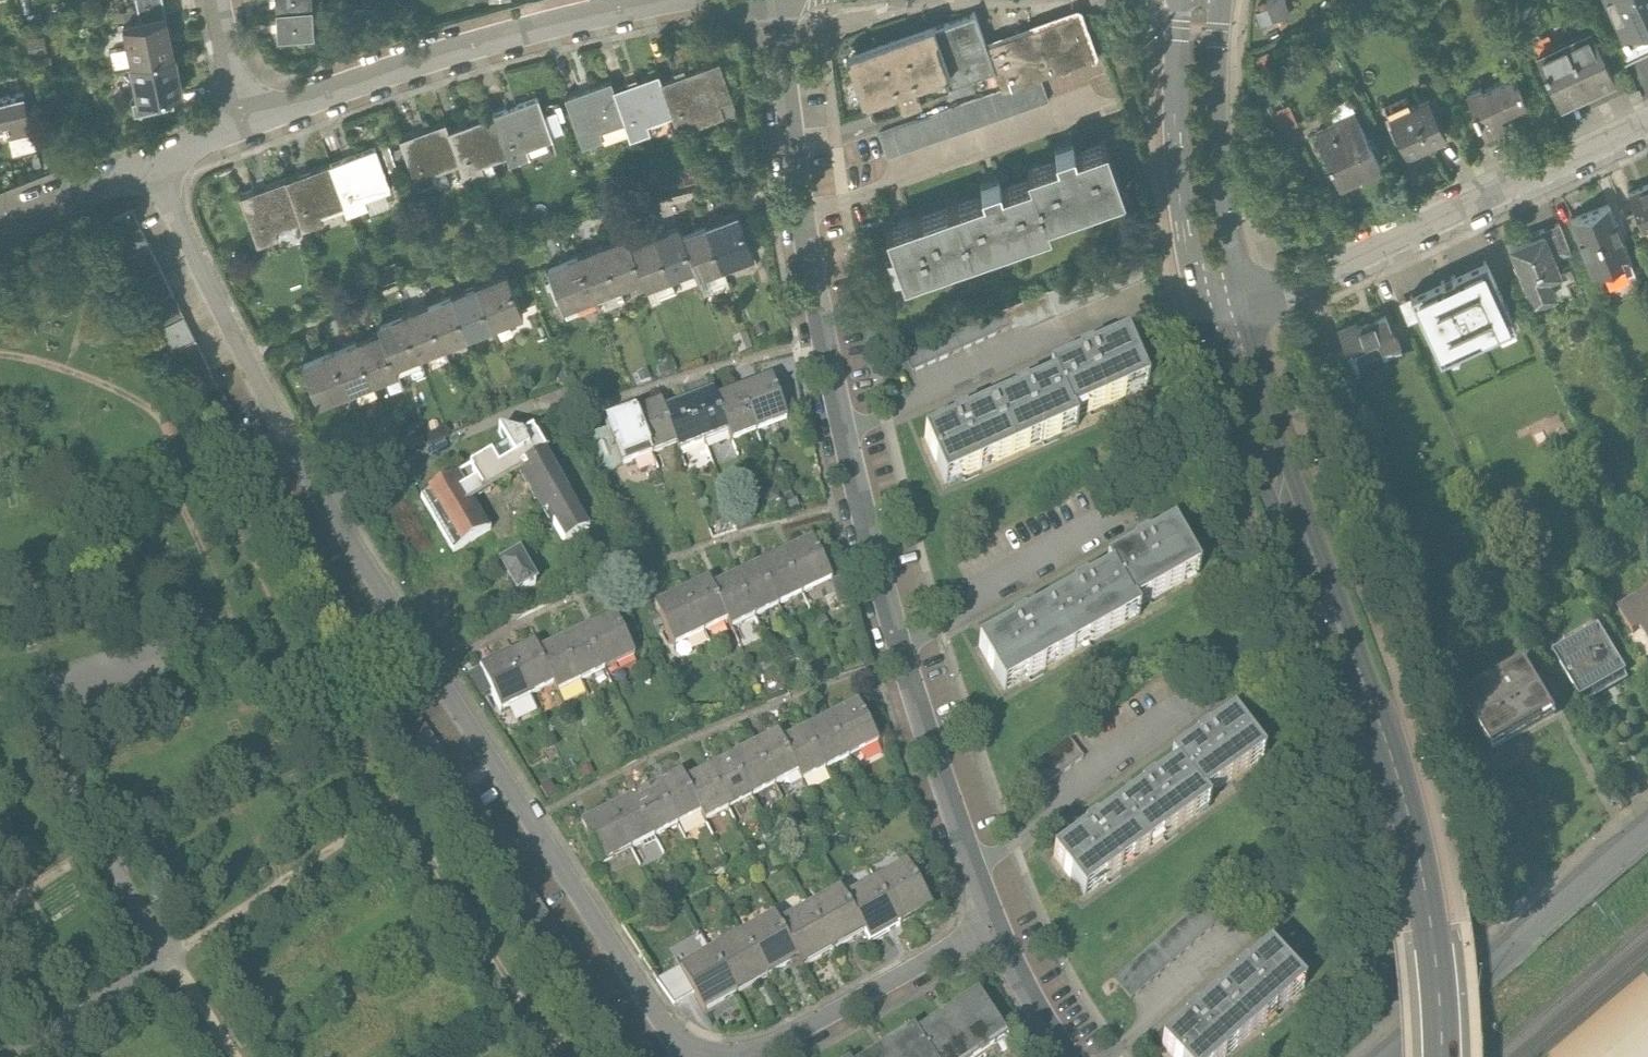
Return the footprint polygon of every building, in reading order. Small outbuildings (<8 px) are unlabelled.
[(275,4),(276,10),(312,8),(312,0),(275,0),(275,4)] [(1624,32),(1647,21),(1647,0),(1609,0),(1623,30),(1624,32)] [(137,7),(140,21),(165,16),(163,2),(137,7)] [(312,8),(276,10),(277,30),(277,38),(314,36),(312,8)] [(1057,19),(1031,28),(1048,73),(1093,56),(1077,12),(1057,19)] [(861,47),(841,54),(853,84),(843,88),(847,98),(850,105),(865,99),(871,113),(900,102),(901,105),(921,98),(920,95),(994,69),(986,45),(974,14),(954,21),(934,28),(932,23),(923,26),(893,35),(861,47)] [(130,64),(174,54),(168,25),(166,16),(165,16),(140,21),(122,25),(130,64)] [(1624,32),(1623,30),(1610,35),(1621,59),(1647,46),(1647,21),(1624,32)] [(1590,23),(1535,49),(1557,96),(1612,70),(1590,23)] [(1040,75),(1048,73),(1031,28),(999,40),(986,45),(994,69),(1001,89),(1040,75)] [(40,35),(25,38),(27,54),(43,51),(40,35)] [(138,102),(171,95),(182,93),(176,64),(174,54),(130,64),(138,102)] [(680,77),(661,84),(672,118),(677,135),(723,118),(724,123),(738,118),(719,63),(686,75),(680,77)] [(1480,123),(1484,130),(1501,122),(1498,102),(1508,97),(1512,101),(1523,95),(1517,81),(1515,82),(1511,72),(1481,86),(1479,82),(1466,88),(1472,103),(1471,103),(1480,123)] [(1001,89),(879,133),(888,157),(1049,99),(1040,75),(1001,89)] [(633,85),(613,92),(624,126),(629,141),(630,142),(650,135),(647,127),(672,118),(661,84),(658,76),(637,84),(633,85)] [(599,135),(624,126),(613,92),(611,85),(589,92),(585,93),(568,99),(564,100),(576,132),(582,150),(602,143),(599,135)] [(1383,102),(1389,113),(1410,103),(1405,92),(1383,102)] [(1328,103),(1333,117),(1354,108),(1348,94),(1328,103)] [(174,108),(171,95),(138,102),(137,102),(140,115),(174,108)] [(1410,103),(1389,113),(1404,147),(1427,136),(1444,128),(1428,95),(1410,103)] [(0,102),(0,129),(5,127),(6,130),(8,130),(13,152),(36,146),(23,96),(13,99),(0,102)] [(1297,119),(1287,99),(1275,105),(1285,125),(1297,119)] [(506,159),(509,167),(529,160),(526,152),(551,143),(552,142),(543,118),(537,101),(518,108),(512,110),(493,116),(491,117),(506,159)] [(1480,123),(1471,103),(1458,110),(1467,129),(1480,123)] [(1286,127),(1276,107),(1264,113),(1274,133),(1286,127)] [(1334,119),(1315,128),(1337,177),(1378,159),(1354,108),(1333,117),(1334,119)] [(458,167),(463,181),(464,183),(484,176),(482,167),(506,159),(491,117),(469,125),(448,132),(458,167)] [(458,167),(448,132),(445,125),(426,132),(422,133),(403,140),(399,142),(407,161),(417,190),(437,183),(434,175),(458,167)] [(1447,135),(1444,128),(1427,136),(1431,143),(1447,135)] [(1030,176),(1045,216),(1121,188),(1104,140),(1074,151),(1072,145),(1068,146),(1054,151),(1057,157),(1027,168),(1030,176)] [(349,158),(328,166),(343,208),(346,216),(367,210),(364,201),(390,192),(383,169),(375,149),(354,156),(349,158)] [(319,216),(343,208),(328,166),(307,174),(284,182),(299,224),(302,232),(322,225),(319,216)] [(1625,184),(1641,223),(1647,220),(1647,175),(1625,184)] [(983,193),(953,204),(970,252),(1048,225),(1045,216),(1030,176),(1000,187),(998,181),(994,182),(981,187),(983,193)] [(275,232),(299,224),(284,182),(263,190),(239,198),(257,248),(278,240),(275,232)] [(1609,197),(1570,212),(1591,265),(1630,250),(1609,197)] [(904,276),(970,252),(953,204),(907,221),(895,225),(886,228),(904,276)] [(271,521),(361,682),(387,667),(315,552),(290,511),(258,455),(230,408),(211,373),(212,372),(131,211),(113,220),(165,325),(176,347),(172,350),(195,383),(215,416),(240,464),(271,521)] [(720,220),(706,226),(722,268),(753,256),(737,214),(720,220)] [(1558,219),(1541,225),(1553,254),(1570,247),(1558,219)] [(1541,225),(1505,240),(1517,269),(1530,300),(1535,298),(1556,289),(1549,272),(1559,268),(1553,254),(1541,225)] [(697,277),(722,268),(706,226),(699,228),(681,235),(694,269),(697,277)] [(662,233),(654,236),(670,278),(694,269),(681,235),(678,227),(662,233)] [(645,287),(670,278),(654,236),(644,240),(629,245),(642,280),(645,287)] [(611,243),(602,246),(618,289),(642,280),(629,245),(626,237),(611,243)] [(593,298),(618,289),(602,246),(588,251),(577,255),(593,298)] [(1133,249),(900,350),(911,374),(1143,273),(1133,249)] [(561,310),(593,298),(577,255),(559,262),(549,266),(545,267),(551,282),(560,307),(561,310)] [(1496,278),(1486,257),(1409,292),(1438,355),(1515,319),(1496,278)] [(474,284),(491,329),(523,317),(512,289),(506,272),(495,277),(487,279),(474,284)] [(491,329),(474,284),(461,289),(453,292),(451,293),(468,337),(491,329)] [(468,337),(451,293),(444,296),(437,299),(425,304),(442,348),(468,337)] [(1409,293),(1398,298),(1407,318),(1417,313),(1409,293)] [(442,348),(425,304),(410,309),(402,312),(420,356),(442,348)] [(1396,340),(1384,311),(1339,329),(1345,344),(1355,370),(1357,370),(1381,360),(1384,369),(1404,361),(1396,340)] [(420,356),(402,312),(393,316),(382,321),(377,323),(380,330),(394,367),(420,356)] [(353,340),(371,384),(397,374),(394,367),(380,330),(359,338),(356,339),(353,340)] [(746,335),(733,340),(739,355),(751,350),(746,335)] [(371,384),(353,340),(349,342),(342,345),(331,349),(330,349),(348,393),(371,384)] [(1055,384),(1071,422),(1146,390),(1126,343),(1086,360),(1051,376),(1055,384)] [(1355,370),(1345,344),(1326,352),(1343,391),(1362,383),(1357,370),(1355,370)] [(348,393),(330,349),(322,353),(320,353),(300,361),(318,405),(348,393)] [(753,385),(741,390),(757,434),(788,423),(784,413),(771,378),(753,385)] [(990,412),(1011,458),(1075,430),(1071,422),(1055,384),(1021,398),(990,412)] [(732,443),(757,434),(741,390),(730,394),(716,399),(728,435),(732,443)] [(688,400),(705,444),(728,435),(716,399),(713,391),(695,398),(688,400)] [(705,444),(688,400),(680,403),(664,410),(676,446),(679,454),(705,444)] [(635,412),(653,456),(676,446),(664,410),(661,401),(645,408),(635,412)] [(653,456),(635,412),(623,417),(604,424),(621,467),(653,456)] [(1011,458),(990,412),(960,424),(926,440),(946,486),(1011,458)] [(499,451),(421,499),(453,555),(490,532),(471,499),(520,469),(552,525),(564,546),(589,532),(532,431),(520,439),(498,434),(506,447),(499,451)] [(1112,574),(1133,611),(1198,575),(1173,531),(1141,549),(1108,567),(1112,574)] [(782,555),(781,556),(802,598),(832,583),(812,541),(794,550),(789,552),(782,555)] [(779,609),(802,598),(781,556),(775,558),(771,561),(761,565),(758,566),(779,609)] [(519,557),(500,567),(516,596),(535,585),(519,557)] [(755,620),(779,609),(758,566),(752,569),(751,570),(741,574),(736,577),(755,620)] [(1048,610),(1073,654),(1137,618),(1133,611),(1112,574),(1080,592),(1048,610)] [(731,631),(755,620),(736,577),(727,581),(723,583),(715,586),(711,588),(728,624),(731,631)] [(683,593),(703,635),(728,624),(711,588),(708,581),(696,587),(691,589),(685,592),(683,593)] [(1618,609),(1635,636),(1642,631),(1647,641),(1647,591),(1618,609)] [(703,635),(683,593),(672,598),(669,600),(653,607),(674,649),(703,635)] [(1073,654),(1048,610),(1019,626),(980,648),(1005,692),(1073,654)] [(597,625),(590,628),(610,670),(635,659),(625,637),(615,616),(597,625)] [(1601,627),(1554,655),(1581,700),(1628,673),(1601,627)] [(583,683),(610,670),(590,628),(585,630),(579,633),(577,634),(563,641),(583,683)] [(1644,662),(1645,661),(1647,659),(1647,641),(1642,631),(1635,636),(1630,639),(1644,662)] [(558,695),(583,683),(563,641),(562,641),(555,644),(553,645),(543,650),(538,652),(555,688),(558,695)] [(511,656),(532,699),(555,688),(538,652),(534,645),(528,648),(522,651),(511,656)] [(532,699),(511,656),(498,662),(480,670),(501,714),(532,699)] [(1527,664),(1464,702),(1495,754),(1559,715),(1537,679),(1527,664)] [(839,714),(832,717),(855,759),(879,746),(857,704),(839,714)] [(828,772),(855,759),(832,717),(829,719),(814,726),(813,727),(809,729),(807,730),(828,772)] [(1178,772),(1202,806),(1263,763),(1233,722),(1204,743),(1172,765),(1178,772)] [(802,785),(828,772),(807,730),(793,737),(792,737),(788,739),(781,743),(798,778),(802,785)] [(757,746),(753,748),(774,790),(798,778),(781,743),(777,735),(761,743),(757,746)] [(1067,739),(1023,770),(1038,792),(1083,760),(1067,739)] [(755,799),(774,790),(753,748),(743,753),(742,753),(734,757),(733,757),(755,799)] [(735,810),(755,799),(733,757),(726,761),(719,765),(712,768),(735,810)] [(704,825),(735,810),(712,768),(707,771),(685,783),(701,818),(704,825)] [(1118,815),(1148,856),(1208,813),(1202,806),(1178,772),(1149,793),(1118,815)] [(657,787),(679,829),(701,818),(685,783),(681,775),(679,776),(661,785),(657,787)] [(679,829),(657,787),(645,793),(638,797),(635,799),(656,841),(679,829)] [(656,841),(635,799),(624,804),(612,810),(604,814),(625,855),(656,841)] [(625,855),(604,814),(595,819),(584,824),(580,827),(601,867),(625,855)] [(1148,856),(1118,815),(1092,834),(1054,860),(1084,902),(1148,856)] [(907,862),(873,880),(897,927),(921,914),(925,912),(933,908),(907,862)] [(890,931),(897,927),(873,880),(843,896),(865,935),(868,942),(890,931)] [(839,889),(809,905),(834,952),(852,942),(865,935),(843,896),(839,889)] [(1204,903),(1113,982),(1130,1002),(1221,924),(1204,903)] [(825,957),(834,952),(809,905),(777,922),(799,961),(802,969),(825,957)] [(773,916),(743,933),(768,979),(789,967),(799,961),(777,922),(773,916)] [(727,1000),(736,996),(711,950),(700,930),(669,947),(679,967),(704,1013),(727,1000)] [(758,984),(768,979),(743,933),(711,950),(736,996),(758,984)] [(1216,1003),(1250,1042),(1303,995),(1269,957),(1240,982),(1216,1003)] [(1647,990),(1566,1056),(1647,1056),(1647,991),(1647,990)] [(931,1056),(985,1056),(1008,1042),(978,994),(951,1012),(947,1014),(943,1016),(916,1033),(931,1056)] [(1216,1003),(1191,1025),(1163,1050),(1169,1056),(1232,1056),(1250,1042),(1216,1003)] [(916,1033),(913,1029),(886,1045),(882,1048),(878,1050),(867,1056),(931,1056),(916,1033)]
